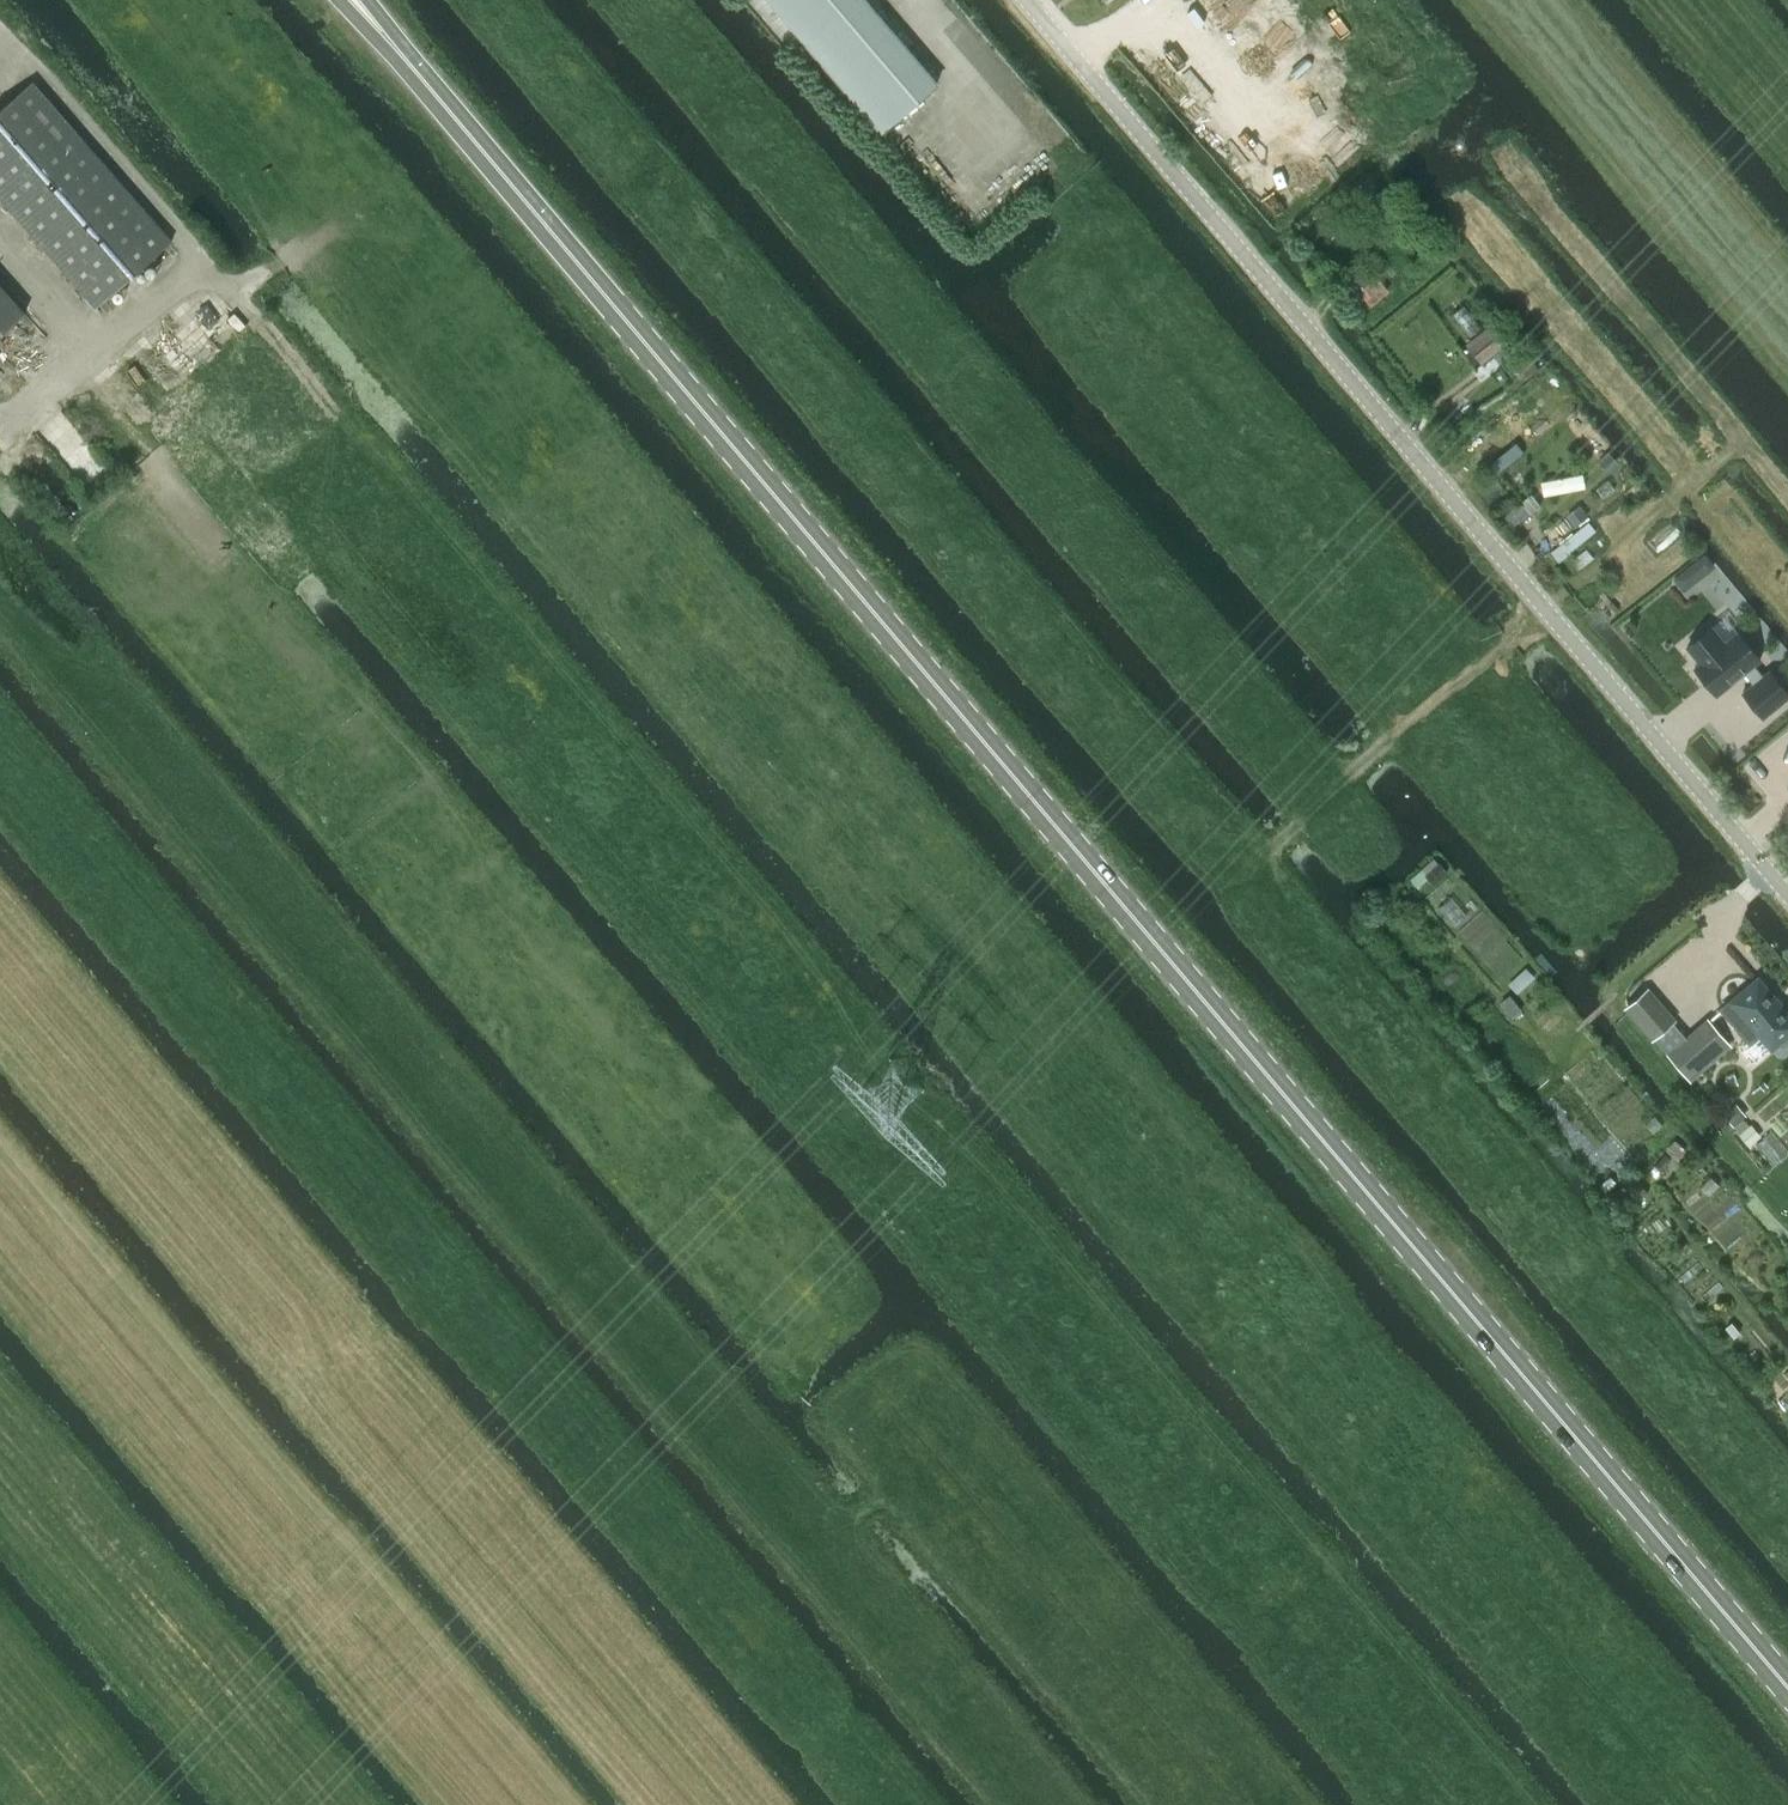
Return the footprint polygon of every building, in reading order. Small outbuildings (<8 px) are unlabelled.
[(882,131),(937,83),(866,0),(770,0),(882,131)] [(172,240),(33,81),(0,109),(0,196),(96,306),(172,240)] [(25,312),(0,283),(0,334),(25,312)] [(1493,323),(1467,344),(1481,362),(1508,341),(1493,323)] [(1687,646),(1701,662),(1695,667),(1717,694),(1745,671),(1754,683),(1743,692),(1763,716),(1787,696),(1787,690),(1770,668),(1762,674),(1755,664),(1762,659),(1738,630),(1725,614),(1713,625),(1687,646)] [(1722,1008),(1749,1039),(1758,1032),(1772,1048),(1774,1046),(1779,1052),(1783,1052),(1787,1048),(1787,1011),(1758,977),(1731,1000),(1722,1008)] [(1648,986),(1625,1005),(1652,1039),(1676,1019),(1648,986)] [(1708,1019),(1669,1053),(1689,1075),(1728,1042),(1708,1019)]
